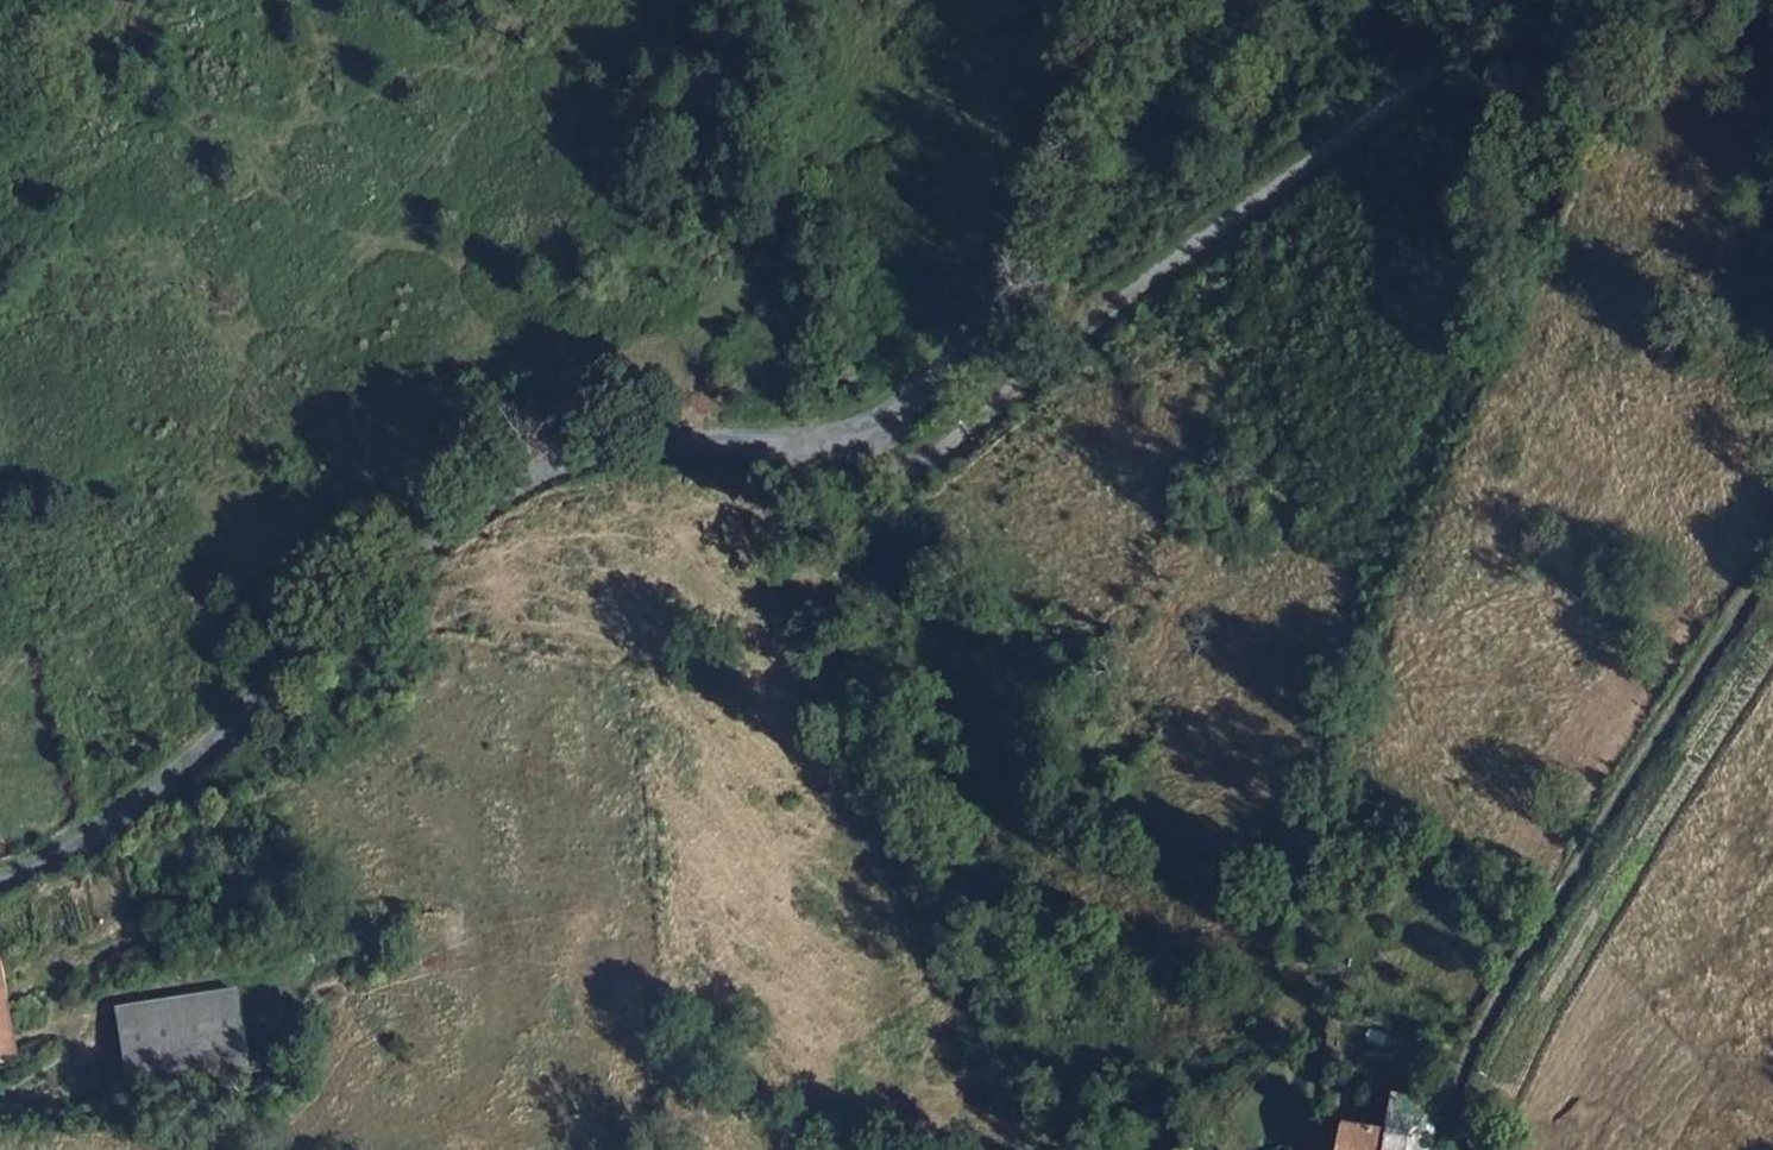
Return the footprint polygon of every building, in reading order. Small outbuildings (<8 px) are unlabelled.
[(1,962),(0,963),(0,1035),(14,1033),(1,962)] [(130,1080),(251,1057),(238,987),(118,1007),(130,1080)] [(19,1060),(14,1033),(0,1035),(0,1063),(19,1060)] [(133,1098),(254,1077),(251,1057),(130,1080),(133,1098)] [(1439,1104),(1430,1103),(1407,1099),(1411,1085),(1413,1080),(1397,1077),(1387,1130),(1347,1123),(1341,1149),(1431,1149),(1439,1104)] [(1407,1099),(1430,1103),(1434,1089),(1411,1085),(1407,1099)]
